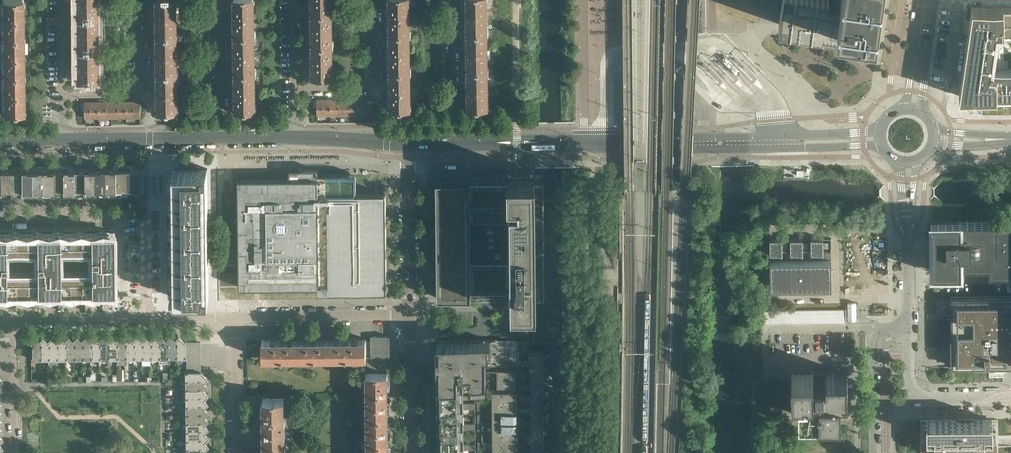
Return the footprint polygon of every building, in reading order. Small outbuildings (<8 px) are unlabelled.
[(21,0),(2,0),(3,35),(22,35),(21,0)] [(99,0),(80,0),(80,13),(99,12),(99,0)] [(176,14),(176,0),(157,0),(158,33),(177,33),(176,14)] [(254,0),(235,0),(235,32),(254,32),(254,0)] [(331,0),(312,0),(312,10),(331,10),(331,0)] [(409,0),(390,0),(390,31),(409,31),(409,0)] [(486,0),(467,0),(468,30),(486,30),(486,0)] [(779,24),(823,30),(824,27),(836,28),(835,32),(874,38),(880,0),(782,0),(779,24)] [(972,6),(963,68),(959,97),(1010,96),(1010,67),(1000,67),(999,35),(1010,35),(1010,6),(972,6)] [(332,42),(331,10),(312,10),(313,42),(332,42)] [(99,45),(99,12),(80,13),(80,45),(99,45)] [(487,67),(487,48),(486,30),(468,30),(468,67),(487,67)] [(409,68),(409,49),(409,31),(390,31),(391,68),(409,68)] [(255,70),(254,51),(254,32),(235,32),(236,70),(255,70)] [(177,71),(177,52),(177,33),(158,33),(158,71),(177,71)] [(22,72),(22,54),(22,35),(3,35),(3,73),(22,72)] [(332,75),(332,42),(313,42),(313,75),(332,75)] [(100,77),(99,45),(80,45),(81,77),(100,77)] [(487,105),(487,86),(487,67),(468,67),(468,106),(487,105)] [(410,106),(410,87),(409,68),(391,68),(391,106),(410,106)] [(255,108),(255,88),(255,70),(236,70),(236,108),(255,108)] [(177,109),(177,89),(177,71),(158,71),(158,109),(177,109)] [(23,111),(22,91),(22,72),(3,73),(4,111),(23,111)] [(359,112),(358,99),(345,100),(345,114),(352,114),(352,112),(359,112)] [(373,114),(373,99),(358,99),(359,112),(366,112),(366,114),(373,114)] [(331,113),(331,100),(317,100),(317,107),(317,114),(324,114),(324,113),(331,113)] [(345,114),(345,100),(331,100),(331,113),(338,113),(338,114),(345,114)] [(99,115),(99,102),(84,102),(85,109),(85,117),(91,117),(91,115),(99,115)] [(113,116),(112,102),(99,102),(99,115),(106,115),(106,116),(113,116)] [(126,115),(126,102),(112,102),(113,116),(119,116),(119,115),(126,115)] [(140,116),(140,102),(126,102),(126,115),(134,115),(134,116),(140,116)] [(657,118),(657,107),(646,107),(646,118),(657,118)] [(145,181),(145,168),(0,170),(0,196),(145,194),(145,181)] [(208,168),(173,168),(174,286),(175,297),(209,297),(208,168)] [(238,180),(238,213),(237,215),(235,217),(234,218),(234,219),(234,225),(235,226),(238,229),(238,230),(239,285),(239,286),(239,287),(240,287),(241,287),(310,286),(310,292),(384,291),(385,291),(386,291),(386,290),(386,289),(386,197),(385,194),(385,193),(384,193),(383,193),(357,193),(356,192),(356,191),(356,175),(356,174),(355,174),(354,173),(318,174),(318,173),(317,173),(317,170),(316,169),(315,169),(302,169),(301,169),(300,169),(300,171),(300,178),(239,178),(238,179),(238,180)] [(511,295),(511,303),(537,302),(537,295),(543,295),(542,179),(535,179),(535,172),(508,173),(509,180),(469,180),(436,180),(437,296),(470,296),(511,295)] [(959,221),(931,222),(931,273),(961,273),(961,265),(989,265),(989,272),(1010,272),(1010,221),(959,221)] [(112,234),(0,235),(0,294),(113,292),(112,234)] [(783,254),(782,238),(769,239),(770,254),(783,254)] [(803,253),(803,238),(790,238),(790,253),(803,253)] [(823,253),(823,238),(810,238),(811,253),(823,253)] [(832,289),(831,261),(770,262),(770,290),(832,289)] [(966,298),(952,298),(953,366),(973,366),(995,366),(1005,366),(1005,365),(1010,365),(1010,298),(966,298)] [(109,343),(106,340),(101,335),(97,340),(100,343),(101,358),(109,358),(109,343)] [(118,358),(118,342),(115,339),(110,335),(106,340),(109,343),(109,358),(118,358)] [(126,358),(126,342),(123,339),(119,335),(115,339),(118,342),(118,358),(126,358)] [(135,358),(135,342),(132,339),(127,335),(123,339),(126,342),(126,358),(135,358)] [(143,342),(140,339),(136,335),(132,339),(135,342),(135,358),(143,358),(143,342)] [(152,342),(148,339),(144,335),(140,339),(143,342),(143,358),(152,358),(152,342)] [(160,357),(160,342),(157,339),(153,335),(148,339),(152,342),(152,358),(160,357)] [(169,357),(168,342),(165,339),(161,335),(157,339),(160,342),(160,357),(169,357)] [(177,342),(174,339),(170,335),(165,339),(168,342),(169,357),(177,357),(177,342)] [(185,357),(185,353),(185,347),(185,342),(178,335),(174,339),(177,342),(177,357),(185,357)] [(41,359),(41,343),(38,340),(34,336),(29,341),(32,343),(32,359),(41,359)] [(50,343),(47,340),(42,336),(38,340),(41,343),(41,359),(50,359),(50,343)] [(58,359),(58,343),(55,340),(51,336),(47,340),(50,343),(50,359),(58,359)] [(67,343),(64,340),(59,336),(55,340),(58,343),(58,359),(67,358),(67,343)] [(75,343),(72,340),(68,336),(64,340),(67,343),(67,358),(75,358),(75,343)] [(83,343),(80,340),(76,336),(72,340),(75,343),(75,358),(83,358),(84,358),(83,343)] [(92,343),(89,340),(85,336),(80,340),(83,343),(84,358),(83,358),(83,365),(85,364),(85,358),(92,358),(92,343)] [(101,358),(100,343),(97,340),(93,336),(89,340),(92,343),(92,358),(101,358)] [(389,362),(389,336),(371,336),(371,341),(371,356),(372,362),(385,362),(389,362)] [(366,356),(366,341),(366,338),(330,339),(330,357),(363,356),(366,356)] [(298,357),(298,339),(262,340),(262,358),(298,357)] [(330,357),(330,339),(298,339),(298,357),(330,357)] [(464,449),(476,449),(476,444),(464,444),(463,429),(475,429),(475,423),(463,423),(463,409),(475,408),(475,403),(463,403),(463,374),(471,374),(471,382),(477,382),(477,390),(481,390),(481,382),(486,382),(486,355),(491,355),(491,340),(437,341),(437,362),(438,362),(439,452),(464,452),(464,449)] [(543,363),(543,351),(530,351),(530,359),(521,359),(521,363),(530,363),(543,363)] [(385,372),(385,362),(372,362),(371,356),(366,356),(363,356),(363,373),(366,373),(366,372),(385,372)] [(544,375),(543,363),(530,363),(530,371),(522,371),(522,375),(530,375),(544,375)] [(207,378),(200,371),(200,370),(187,371),(185,371),(185,379),(200,379),(203,382),(207,378)] [(516,390),(516,370),(497,370),(497,390),(516,390)] [(387,372),(385,372),(366,372),(366,373),(366,390),(388,390),(387,372)] [(847,395),(847,384),(847,373),(825,373),(825,378),(823,378),(815,378),(813,378),(813,373),(791,374),(792,395),(798,395),(799,415),(819,415),(819,416),(841,416),(840,395),(847,395)] [(544,387),(544,375),(530,375),(530,383),(522,383),(522,387),(530,387),(544,387)] [(207,386),(203,382),(200,379),(185,379),(185,387),(200,387),(203,390),(207,386)] [(207,394),(203,390),(200,387),(185,387),(185,396),(200,396),(203,399),(207,394)] [(544,399),(544,387),(530,387),(530,395),(522,395),(522,399),(530,399),(544,399)] [(390,405),(390,401),(388,401),(388,390),(366,390),(366,415),(388,415),(388,405),(390,405)] [(516,390),(497,390),(492,391),(492,401),(516,401),(516,390)] [(208,403),(203,399),(200,396),(185,396),(185,404),(200,404),(203,407),(208,403)] [(284,417),(284,398),(263,399),(263,417),(284,417)] [(544,411),(544,399),(530,399),(530,407),(522,407),(522,411),(530,411),(544,411)] [(516,411),(516,401),(492,401),(492,411),(516,411)] [(208,411),(203,407),(200,404),(185,404),(185,413),(201,413),(204,415),(208,411)] [(516,421),(516,411),(492,411),(492,421),(516,421)] [(544,423),(544,411),(530,411),(530,419),(522,419),(522,423),(531,423),(544,423)] [(208,420),(204,415),(201,413),(185,413),(185,421),(201,421),(204,424),(208,420)] [(390,430),(390,425),(388,425),(388,415),(366,415),(367,441),(388,440),(388,430),(390,430)] [(284,442),(284,417),(263,417),(263,427),(261,427),(261,432),(263,432),(263,442),(284,442)] [(997,439),(997,436),(998,436),(998,435),(998,419),(920,420),(921,452),(998,452),(998,447),(998,446),(997,446),(997,439)] [(208,428),(204,424),(201,421),(185,421),(185,430),(201,429),(204,432),(208,428)] [(516,432),(516,421),(492,421),(492,432),(516,432)] [(544,435),(544,423),(531,423),(531,431),(522,431),(522,435),(531,435),(544,435)] [(208,436),(204,432),(201,429),(185,430),(185,438),(201,438),(204,441),(208,436)] [(516,442),(516,432),(492,432),(493,442),(516,442)] [(544,447),(544,435),(531,435),(531,443),(522,443),(522,448),(531,447),(544,447)] [(208,445),(204,441),(201,438),(185,438),(185,446),(201,446),(204,449),(208,445)] [(390,450),(388,450),(388,440),(367,441),(367,452),(390,452),(390,450)] [(284,442),(263,442),(263,452),(261,452),(284,452),(284,442)] [(517,452),(516,444),(511,444),(511,443),(516,443),(516,442),(493,442),(493,452),(517,452)]
